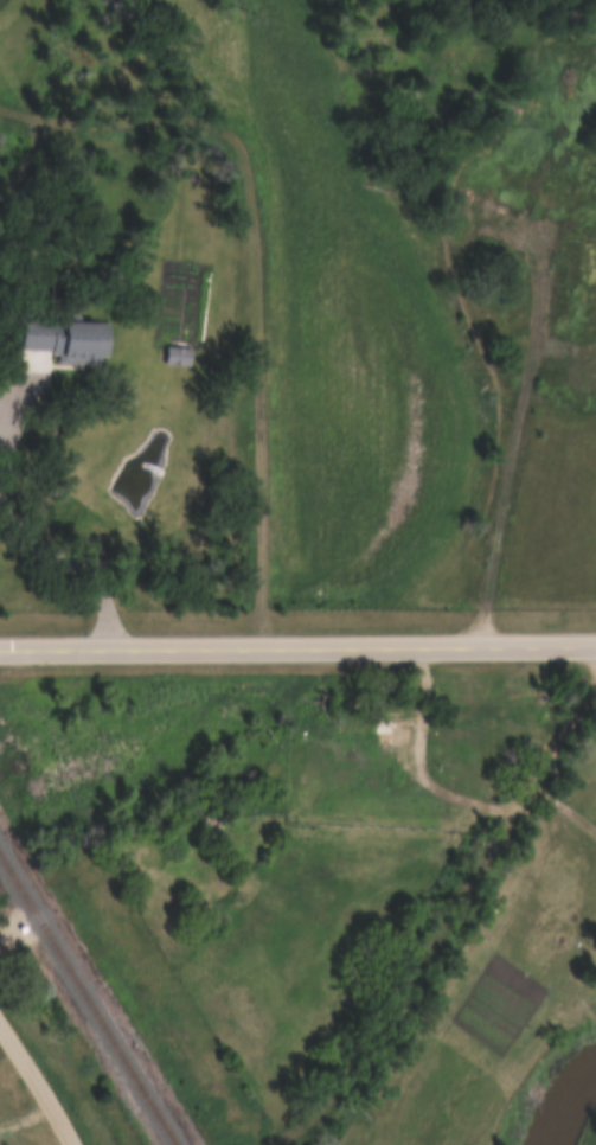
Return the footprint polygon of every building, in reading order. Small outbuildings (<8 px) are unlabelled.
[(113,324),(29,321),(28,351),(55,352),(55,363),(112,365),(113,324)] [(163,365),(189,366),(190,348),(164,347),(163,365)]
